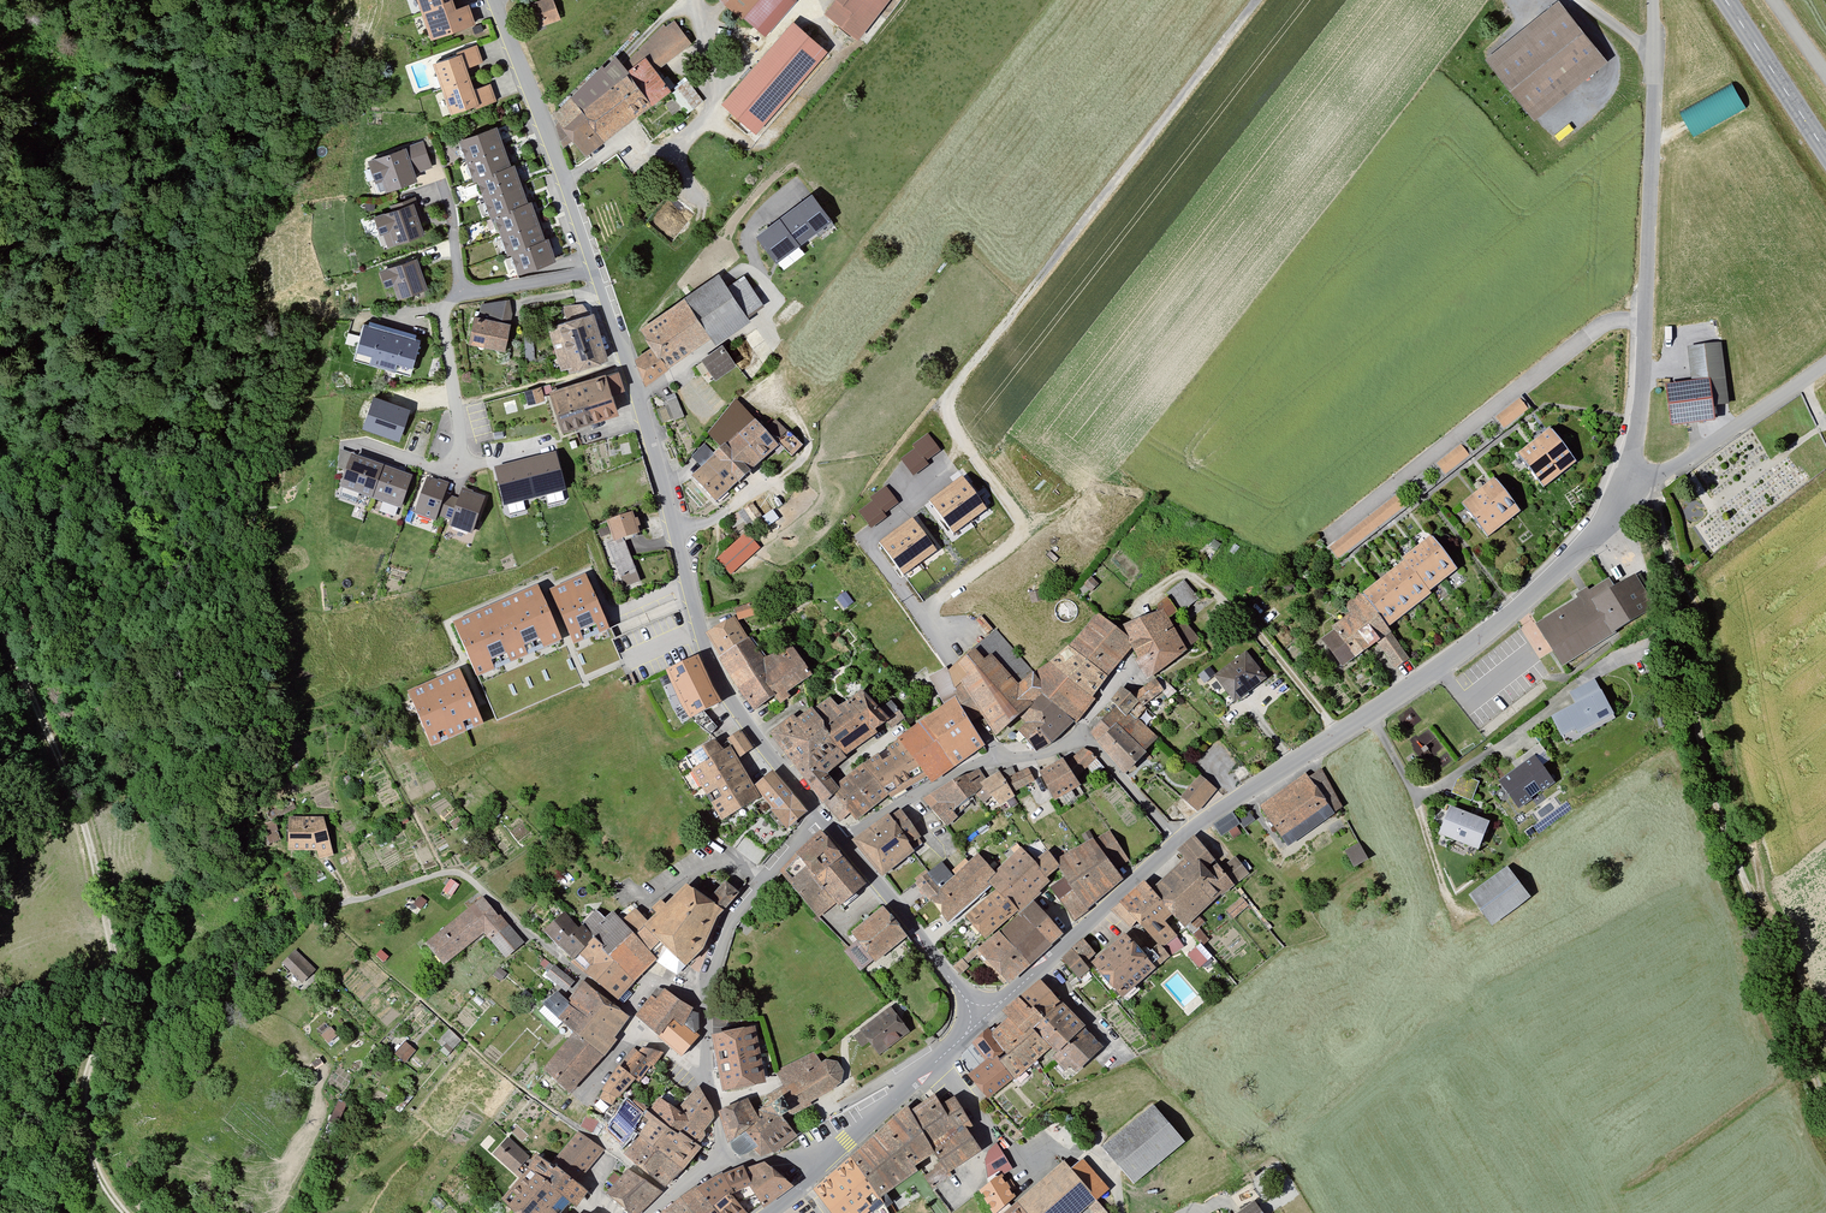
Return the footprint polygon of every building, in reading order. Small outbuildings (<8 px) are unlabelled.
[(442,37),(483,22),(477,4),(466,8),(463,0),(428,0),(442,37)] [(558,0),(546,0),(527,7),(536,29),(565,19),(558,0)] [(792,0),(712,0),(762,38),(795,3),(792,0)] [(819,15),(853,42),(887,0),(831,0),(819,15)] [(1603,63),(1557,7),(1487,65),(1532,121),(1603,63)] [(826,56),(788,23),(718,104),(757,137),(826,56)] [(487,62),(480,43),(458,51),(460,55),(440,62),(458,114),(479,107),(480,110),(500,103),(494,85),(483,89),(475,66),(487,62)] [(597,66),(547,114),(559,133),(556,134),(561,148),(567,144),(583,161),(675,88),(666,76),(659,81),(642,58),(623,71),(611,56),(599,68),(597,66)] [(1743,112),(1729,86),(1675,115),(1689,141),(1743,112)] [(511,163),(496,125),(458,140),(475,185),(477,184),(490,218),(495,217),(508,250),(514,248),(521,269),(556,255),(550,238),(546,239),(532,202),(529,203),(514,163),(511,163)] [(428,164),(421,143),(361,161),(371,195),(415,183),(411,169),(428,164)] [(813,190),(756,232),(777,260),(834,218),(813,190)] [(422,224),(413,198),(395,204),(396,209),(368,218),(375,237),(384,234),(389,247),(420,237),(417,226),(422,224)] [(428,288),(418,257),(380,270),(385,286),(393,283),(398,297),(428,288)] [(643,327),(655,346),(639,355),(647,379),(669,366),(668,364),(713,337),(716,341),(750,318),(746,315),(764,303),(745,274),(727,284),(721,274),(643,327)] [(513,301),(479,305),(476,317),(470,316),(463,343),(501,353),(513,301)] [(604,360),(588,314),(551,327),(562,356),(555,359),(559,371),(566,369),(567,373),(604,360)] [(421,338),(363,322),(353,356),(411,372),(421,338)] [(1715,421),(1712,405),(1730,402),(1722,342),(1687,347),(1692,381),(1666,384),(1672,427),(1715,421)] [(730,368),(719,348),(697,361),(709,381),(730,368)] [(601,374),(544,392),(557,434),(616,415),(610,396),(622,392),(615,373),(602,377),(601,374)] [(541,401),(537,389),(523,394),(526,406),(541,401)] [(681,419),(672,395),(663,399),(672,423),(681,419)] [(408,409),(375,396),(365,423),(398,435),(408,409)] [(778,445),(735,400),(710,432),(724,449),(694,475),(717,501),(726,492),(737,481),(778,445)] [(1529,414),(1520,402),(1496,420),(1505,432),(1529,414)] [(801,445),(776,420),(767,429),(792,454),(801,445)] [(1573,465),(1547,432),(1514,457),(1540,490),(1573,465)] [(913,474),(943,451),(929,433),(899,456),(913,474)] [(1468,460),(1460,449),(1436,466),(1444,478),(1468,460)] [(495,468),(504,505),(566,490),(557,452),(495,468)] [(351,454),(339,487),(402,509),(413,476),(351,454)] [(427,476),(414,513),(435,521),(437,515),(451,520),(449,526),(473,535),(486,497),(461,489),(458,498),(445,494),(448,484),(427,476)] [(953,532),(987,508),(965,478),(932,502),(953,532)] [(1492,481),(1458,507),(1484,541),(1517,515),(1492,481)] [(870,525),(900,505),(888,487),(858,507),(870,525)] [(1395,499),(1325,549),(1335,562),(1404,511),(1395,499)] [(762,520),(753,504),(742,509),(752,526),(762,520)] [(629,522),(627,515),(601,524),(608,543),(605,545),(620,589),(637,583),(623,541),(635,537),(632,528),(635,528),(632,521),(629,522)] [(903,573),(936,549),(914,519),(881,543),(903,573)] [(745,533),(713,561),(727,577),(759,549),(745,533)] [(1327,630),(1329,634),(1318,641),(1338,670),(1373,646),(1390,670),(1408,661),(1387,630),(1429,598),(1428,594),(1452,573),(1428,538),(1398,561),(1400,564),(1358,595),(1359,597),(1343,607),(1349,615),(1327,630)] [(1653,614),(1631,578),(1595,600),(1588,588),(1575,596),(1577,600),(1533,627),(1559,670),(1653,614)] [(605,633),(580,579),(546,593),(571,648),(605,633)] [(1197,602),(1184,581),(1166,593),(1179,614),(1197,602)] [(556,645),(533,589),(447,625),(470,681),(556,645)] [(1034,593),(1027,594),(1029,605),(1036,604),(1034,593)] [(754,603),(736,609),(739,619),(758,612),(754,603)] [(828,699),(765,735),(818,808),(821,804),(844,833),(859,822),(871,810),(883,802),(884,804),(923,784),(925,788),(950,771),(951,773),(986,752),(967,724),(974,720),(989,740),(1013,720),(1019,726),(1011,732),(1025,749),(1034,754),(1050,746),(1071,729),(1097,703),(1092,698),(1104,680),(1124,657),(1140,682),(1198,646),(1183,622),(1172,631),(1166,620),(1176,616),(1168,603),(1157,608),(1158,612),(1112,629),(1095,615),(1065,648),(1031,674),(997,631),(944,670),(927,677),(941,706),(893,745),(894,747),(883,754),(887,759),(879,764),(875,757),(857,768),(832,789),(823,775),(841,763),(840,759),(886,728),(858,694),(835,708),(828,699)] [(735,616),(706,633),(720,657),(717,659),(754,713),(772,700),(778,705),(789,697),(786,693),(812,676),(793,646),(767,656),(753,635),(748,638),(735,616)] [(1264,680),(1244,653),(1211,678),(1232,705),(1264,680)] [(719,701),(698,658),(672,671),(692,713),(719,701)] [(477,728),(454,671),(401,692),(424,749),(477,728)] [(1177,692),(1162,676),(1130,695),(1126,692),(1087,736),(1120,778),(1145,757),(1142,752),(1157,740),(1136,713),(1159,695),(1164,702),(1177,692)] [(1592,682),(1568,694),(1575,709),(1551,722),(1558,737),(1571,730),(1578,743),(1603,730),(1598,720),(1609,715),(1592,682)] [(750,750),(740,734),(727,742),(738,759),(750,750)] [(756,801),(726,749),(718,754),(711,741),(678,760),(716,824),(756,801)] [(1063,759),(1034,774),(1048,804),(1079,786),(1075,779),(1095,760),(1081,749),(1065,764),(1063,759)] [(1552,787),(1532,756),(1495,780),(1515,811),(1552,787)] [(977,768),(921,801),(942,829),(970,810),(973,813),(984,806),(990,813),(1012,800),(1010,796),(1031,783),(1026,768),(1013,773),(1011,768),(998,773),(996,770),(983,778),(977,768)] [(1305,776),(1258,809),(1284,849),(1332,817),(1331,814),(1339,811),(1321,771),(1308,778),(1305,776)] [(1460,773),(1452,792),(1472,800),(1480,781),(1460,773)] [(803,816),(772,778),(755,792),(786,830),(803,816)] [(1216,792),(1198,779),(1180,801),(1198,815),(1216,792)] [(1487,825),(1447,808),(1436,835),(1477,851),(1487,825)] [(885,816),(847,844),(878,885),(917,856),(915,853),(925,846),(898,810),(887,818),(885,816)] [(1233,812),(1211,826),(1219,838),(1238,825),(1241,829),(1253,822),(1247,812),(1237,818),(1233,812)] [(331,815),(294,817),(296,850),(323,851),(324,860),(339,856),(331,815)] [(938,865),(910,887),(943,926),(955,917),(982,944),(974,950),(1003,988),(1059,936),(1030,904),(1039,895),(1037,894),(1043,889),(1071,926),(1087,913),(1122,881),(1114,871),(1130,862),(1111,832),(1091,840),(1087,832),(1074,836),(1077,847),(1064,854),(1059,846),(1045,854),(1031,863),(1020,848),(993,873),(977,857),(951,877),(938,865)] [(837,861),(815,835),(789,857),(790,859),(773,873),(816,925),(831,913),(834,916),(869,887),(843,856),(837,861)] [(1081,939),(1057,960),(1076,985),(1079,991),(1094,980),(1118,1001),(1153,972),(1168,959),(1185,949),(1176,935),(1218,897),(1220,899),(1232,888),(1248,874),(1233,857),(1219,868),(1192,838),(1174,853),(1181,862),(1149,888),(1144,882),(1115,904),(1116,907),(1109,913),(1128,931),(1132,928),(1151,943),(1155,947),(1143,957),(1124,935),(1095,956),(1081,939)] [(1364,863),(1357,846),(1343,852),(1350,869),(1364,863)] [(1529,902),(1507,870),(1466,899),(1488,930),(1529,902)] [(457,886),(447,880),(440,891),(450,897),(457,886)] [(734,898),(718,883),(702,901),(683,886),(662,906),(657,900),(644,911),(649,916),(643,923),(627,905),(614,917),(610,913),(601,921),(593,913),(576,929),(563,914),(537,937),(613,1006),(656,960),(676,975),(698,955),(713,920),(734,898)] [(480,896),(417,945),(436,970),(481,935),(502,961),(520,946),(480,896)] [(1248,908),(1241,899),(1225,912),(1232,921),(1248,908)] [(903,940),(879,911),(847,937),(853,944),(841,954),(858,975),(903,940)] [(1209,958),(1198,946),(1187,956),(1198,969),(1209,958)] [(966,950),(950,964),(960,976),(976,962),(966,950)] [(320,973),(303,954),(290,966),(307,985),(320,973)] [(572,984),(544,960),(539,966),(546,972),(542,977),(563,995),(572,984)] [(1100,1050),(1039,978),(996,1014),(1003,1022),(990,1033),(986,1028),(966,1045),(981,1063),(962,1079),(983,1104),(1046,1051),(1068,1077),(1100,1050)] [(624,1021),(578,983),(564,1004),(553,994),(539,1007),(551,1023),(554,1022),(567,1041),(537,1073),(564,1097),(600,1061),(624,1021)] [(692,1013),(657,988),(631,1018),(678,1061),(695,1040),(684,1027),(692,1013)] [(907,1036),(888,1009),(855,1032),(857,1035),(850,1039),(858,1051),(865,1046),(874,1060),(907,1036)] [(754,1028),(713,1036),(724,1088),(764,1080),(754,1028)] [(413,1053),(403,1044),(392,1055),(401,1064),(413,1053)] [(661,1057),(638,1050),(619,1077),(616,1075),(597,1103),(612,1113),(629,1089),(636,1094),(661,1057)] [(752,1121),(742,1102),(717,1113),(722,1149),(738,1159),(751,1153),(757,1162),(793,1140),(782,1124),(807,1110),(806,1108),(833,1091),(832,1088),(837,1086),(839,1074),(833,1065),(822,1063),(819,1063),(814,1053),(773,1074),(780,1089),(767,1097),(770,1102),(760,1109),(760,1115),(752,1121)] [(711,1122),(697,1087),(673,1114),(656,1102),(644,1118),(639,1114),(636,1117),(621,1106),(608,1128),(625,1143),(635,1131),(641,1135),(626,1153),(667,1184),(699,1151),(696,1149),(704,1138),(703,1132),(711,1122)] [(811,1192),(828,1212),(868,1212),(881,1201),(922,1172),(934,1189),(951,1178),(949,1175),(982,1150),(969,1130),(976,1126),(958,1096),(944,1104),(939,1094),(911,1111),(908,1107),(849,1161),(811,1192)] [(348,1104),(342,1102),(335,1117),(342,1120),(348,1104)] [(1181,1141),(1153,1108),(1108,1146),(1136,1179),(1181,1141)] [(575,1135),(550,1166),(537,1157),(532,1163),(507,1140),(490,1157),(514,1179),(496,1201),(506,1212),(569,1212),(584,1194),(575,1185),(602,1155),(575,1135)] [(995,1146),(988,1153),(987,1164),(991,1184),(981,1190),(997,1212),(1081,1212),(1091,1204),(1093,1206),(1109,1193),(1082,1162),(1067,1174),(1059,1165),(1014,1202),(1011,1195),(1016,1191),(1010,1181),(1006,1185),(1002,1179),(1011,1173),(995,1146)] [(787,1186),(759,1167),(740,1173),(739,1170),(717,1176),(690,1190),(662,1212),(754,1212),(787,1186)] [(624,1172),(602,1197),(621,1212),(641,1212),(659,1197),(624,1172)] [(1253,1202),(1237,1212),(1261,1212),(1253,1202)]
